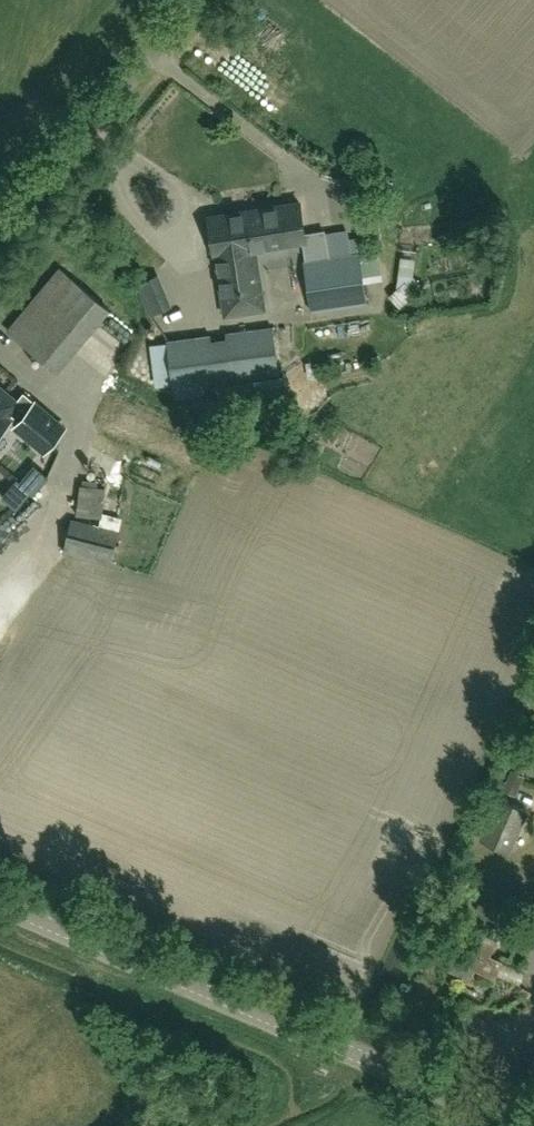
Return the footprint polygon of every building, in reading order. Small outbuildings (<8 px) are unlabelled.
[(305,242),(304,234),(299,203),(208,217),(211,235),(207,238),(209,250),(213,252),(213,255),(215,255),(224,315),(262,309),(253,249),(305,242)] [(327,231),(304,234),(305,242),(307,260),(303,261),(311,312),(366,304),(358,253),(331,257),(327,231)] [(295,263),(295,252),(262,254),(263,264),(295,263)] [(57,373),(109,311),(62,272),(11,334),(57,373)] [(391,292),(403,306),(424,288),(413,274),(391,292)] [(232,373),(233,379),(238,414),(290,408),(286,372),(278,373),(272,327),(226,333),(227,339),(211,341),(210,335),(167,341),(173,387),(216,381),(215,376),(232,373)] [(9,420),(16,425),(15,427),(44,451),(64,427),(24,393),(16,402),(0,388),(0,431),(9,420)] [(29,490),(29,489),(19,480),(16,478),(2,495),(15,506),(29,490)] [(82,506),(106,510),(108,493),(84,490),(82,506)] [(104,525),(124,527),(125,517),(105,514),(104,525)] [(111,565),(119,531),(72,519),(63,553),(111,565)] [(512,846),(527,812),(512,805),(510,809),(497,804),(481,839),(496,845),(498,840),(512,846)] [(494,976),(496,972),(501,962),(488,956),(495,940),(497,940),(497,939),(468,926),(467,927),(468,928),(451,967),(471,976),(475,968),(494,976)]
